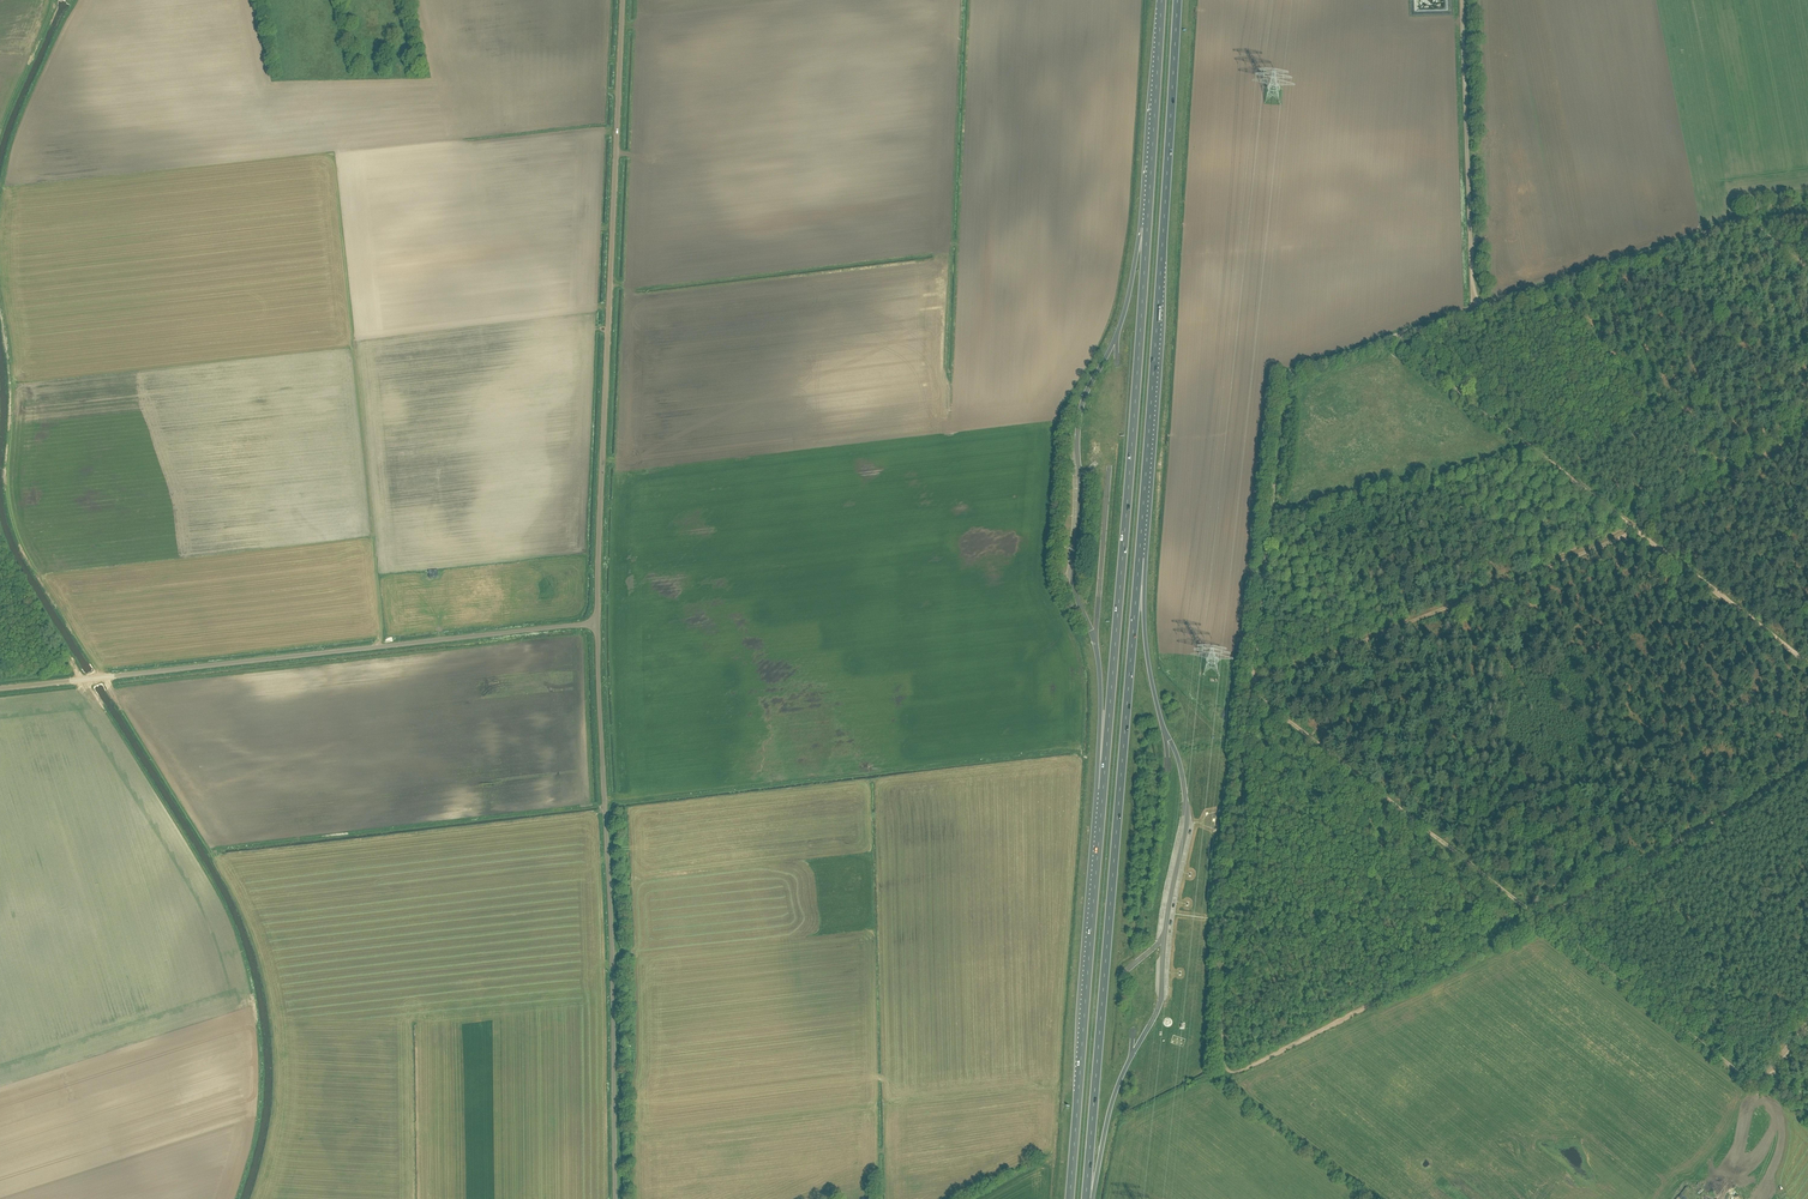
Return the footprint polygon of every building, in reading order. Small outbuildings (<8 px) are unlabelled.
[(1093,424),(1092,437),(1110,439),(1111,425),(1093,424)] [(1102,1011),(1102,1023),(1112,1023),(1112,1011),(1102,1011)]
